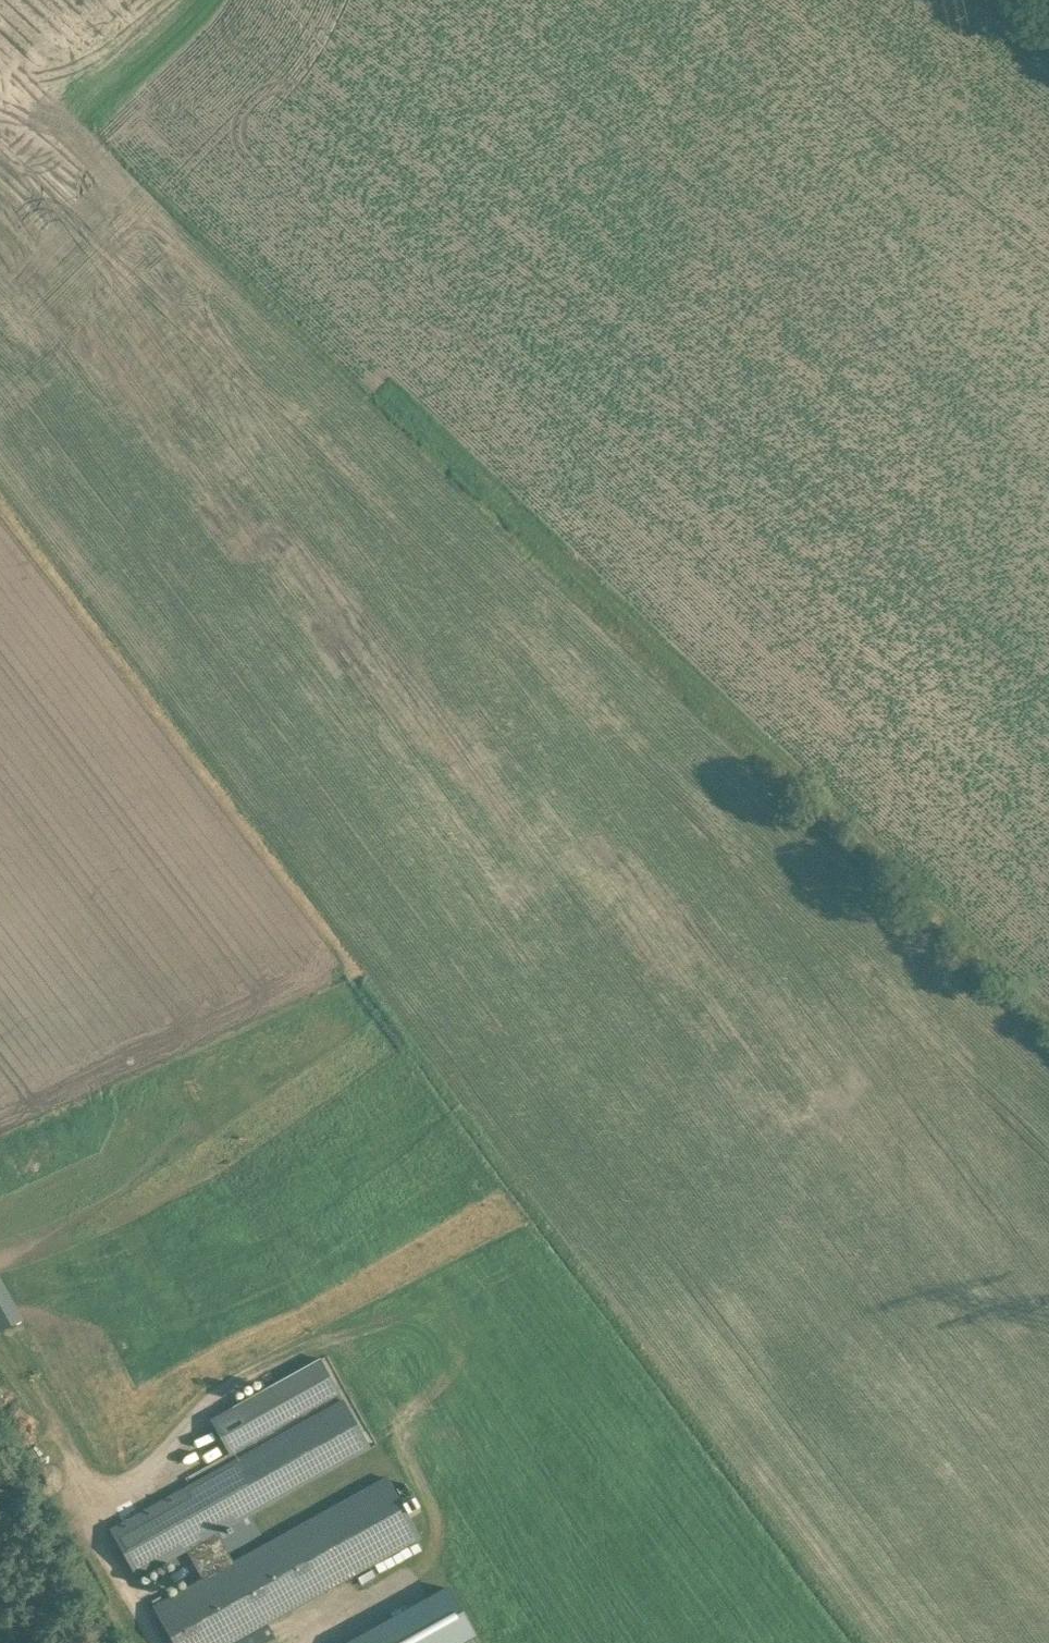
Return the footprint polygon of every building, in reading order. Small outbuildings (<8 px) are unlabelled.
[(0,1277),(0,1334),(24,1320),(0,1277)] [(203,1580),(153,1608),(173,1642),(229,1642),(327,1589),(420,1537),(410,1518),(421,1512),(411,1494),(400,1500),(388,1478),(234,1563),(217,1533),(370,1447),(320,1357),(239,1403),(244,1411),(215,1427),(229,1454),(186,1478),(190,1486),(110,1530),(136,1578),(186,1550),(203,1580)] [(473,1633),(447,1587),(347,1642),(455,1642),(473,1633)]
